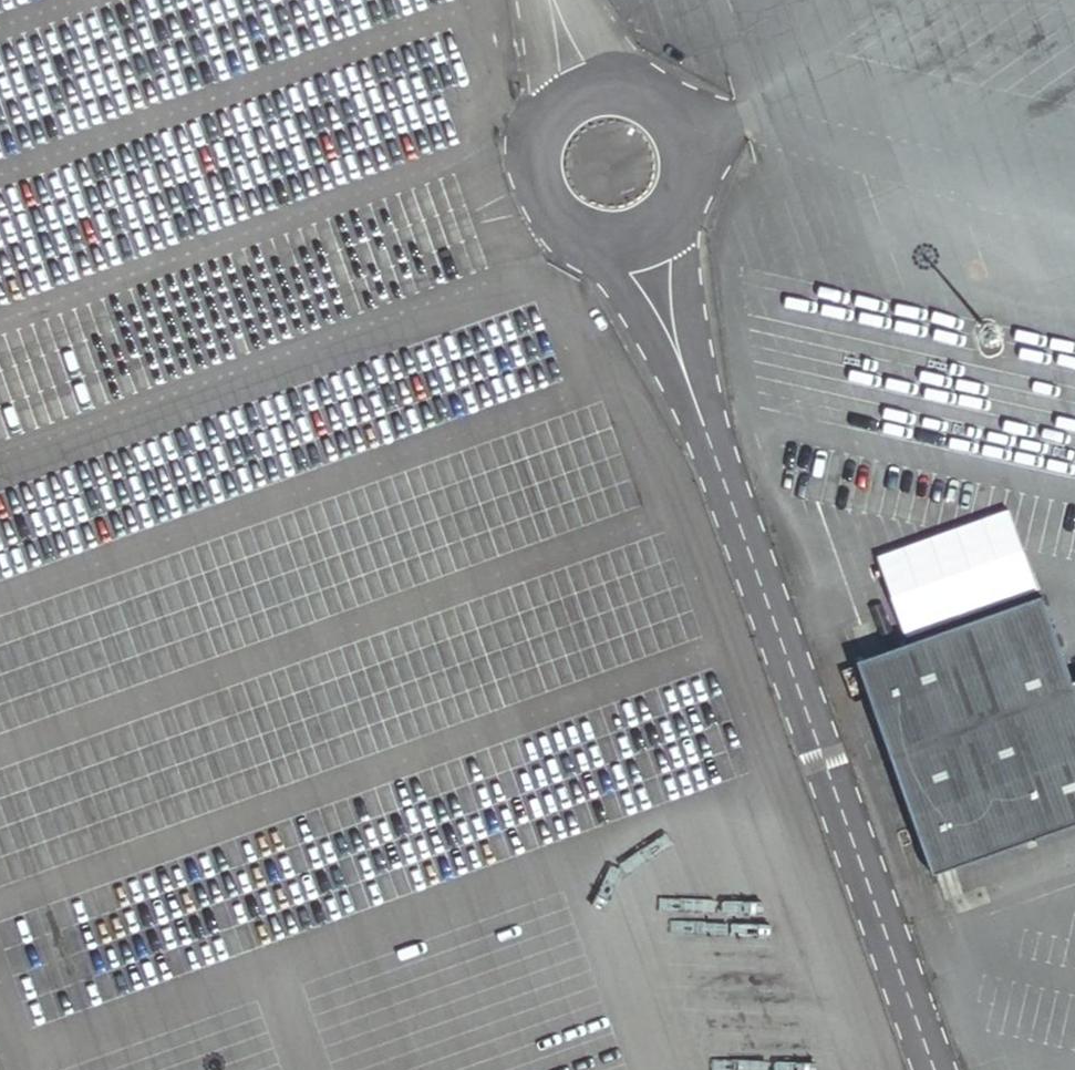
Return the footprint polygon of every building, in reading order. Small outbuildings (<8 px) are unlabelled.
[(1072,678),(1043,592),(854,657),(929,876),(1074,825),(1074,678),(1072,678)]
